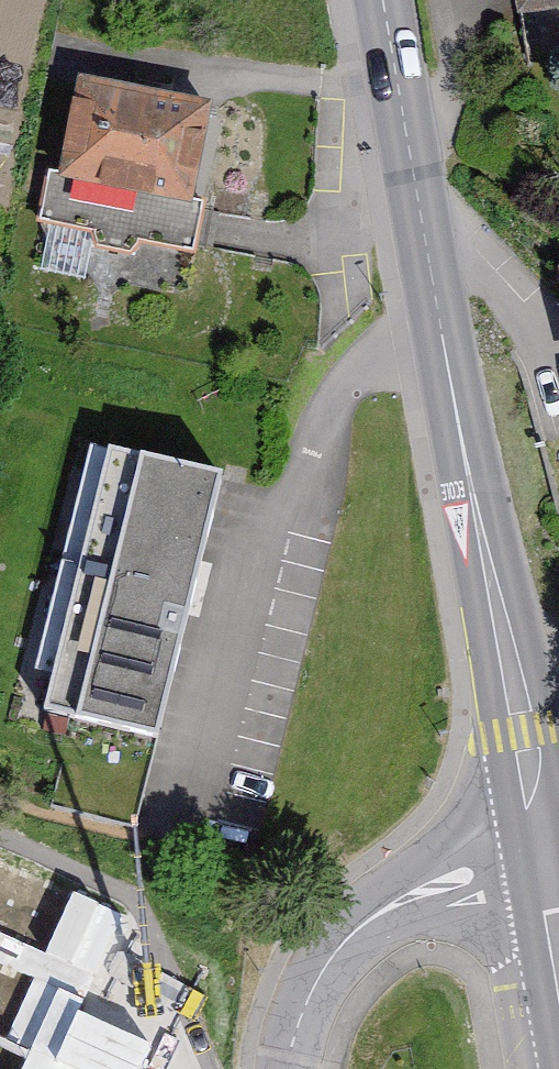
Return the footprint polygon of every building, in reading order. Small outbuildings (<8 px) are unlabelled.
[(518,13),(558,6),(558,0),(515,0),(518,13)] [(236,88),(74,59),(49,201),(211,230),(236,88)] [(35,729),(177,762),(240,488),(98,455),(35,729)] [(164,909),(0,852),(0,1025),(29,1035),(17,1068),(189,1068),(164,909)]
